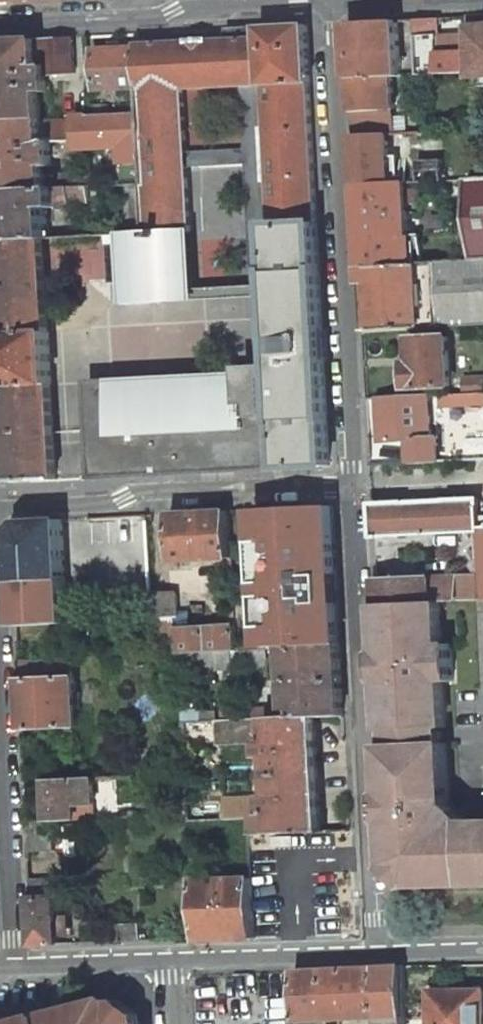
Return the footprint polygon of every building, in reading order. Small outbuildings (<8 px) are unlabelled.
[(401,76),(397,18),(348,20),(351,76),(391,75),(391,76),(401,76)] [(144,230),(182,228),(191,227),(188,168),(250,165),(254,224),(270,223),(317,220),(309,80),(311,80),(308,23),(261,26),(261,37),(136,43),(136,48),(139,87),(144,182),(142,182),(144,221),(144,230)] [(48,76),(74,74),(73,36),(0,40),(0,121),(42,118),(40,93),(48,92),(48,76)] [(136,48),(95,50),(97,90),(139,87),(136,48)] [(440,52),(440,65),(439,74),(482,72),(482,65),(482,51),(440,52)] [(351,76),(354,134),(387,133),(386,109),(392,109),(394,108),(391,76),(391,75),(351,76)] [(404,132),(403,114),(392,115),(392,109),(386,109),(387,133),(389,133),(399,132),(404,132)] [(50,165),(50,139),(43,139),(42,121),(42,118),(0,121),(0,191),(45,188),(44,166),(50,165)] [(43,139),(50,139),(75,138),(75,119),(42,121),(43,139)] [(406,143),(422,143),(421,131),(404,132),(399,132),(399,139),(406,143)] [(392,181),(389,133),(387,133),(354,134),(357,183),(392,181)] [(444,157),(418,158),(418,167),(406,168),(407,181),(445,179),(445,168),(444,157)] [(462,168),(445,168),(445,179),(462,178),(462,168)] [(90,171),(79,172),(79,186),(84,186),(91,185),(90,171)] [(79,186),(79,172),(58,173),(58,187),(68,187),(79,186)] [(470,177),(475,257),(475,259),(482,258),(482,177),(470,177)] [(410,261),(405,181),(392,181),(357,183),(361,263),(410,261)] [(69,202),(84,201),(84,186),(79,186),(68,187),(69,202)] [(46,206),(55,206),(54,187),(45,188),(0,191),(0,239),(43,238),(48,238),(46,206)] [(54,187),(55,206),(69,205),(69,202),(68,187),(58,187),(54,187)] [(89,215),(79,216),(80,234),(91,233),(90,224),(89,215)] [(330,465),(317,220),(270,223),(254,224),(265,382),(247,380),(246,382),(204,384),(206,415),(138,418),(138,410),(115,411),(115,424),(104,425),(105,466),(141,464),(141,474),(330,465)] [(144,221),(90,224),(91,233),(122,231),(132,231),(144,230),(144,221)] [(186,289),(136,292),(132,231),(122,231),(127,302),(196,299),(191,227),(182,228),(186,289)] [(132,231),(136,292),(186,289),(182,228),(144,230),(132,231)] [(56,477),(51,383),(53,383),(51,331),(48,331),(43,238),(0,239),(0,267),(4,333),(1,333),(4,384),(6,384),(11,480),(56,477)] [(410,261),(361,263),(362,278),(373,277),(376,329),(482,324),(482,258),(475,259),(475,257),(410,261)] [(452,383),(449,335),(414,337),(415,362),(408,363),(410,385),(452,383)] [(466,378),(468,392),(482,391),(482,377),(466,378)] [(138,418),(206,415),(204,384),(204,378),(93,383),(98,476),(141,474),(141,464),(105,466),(104,425),(115,424),(115,411),(138,410),(138,418)] [(466,401),(482,400),(482,391),(468,392),(441,393),(441,403),(466,401)] [(382,439),(410,437),(412,461),(441,459),(440,435),(433,436),(429,394),(380,397),(382,439)] [(482,515),(482,498),(374,503),(375,536),(482,531),(482,515)] [(285,506),(287,564),(322,563),(337,563),(333,503),(285,506)] [(181,560),(232,558),(233,558),(231,509),(171,512),(174,566),(181,565),(181,560)] [(72,579),(67,579),(64,518),(24,521),(12,534),(17,627),(69,624),(67,585),(73,585),(72,579)] [(322,563),(323,577),(337,576),(337,563),(322,563)] [(378,578),(379,602),(443,599),(482,597),(482,574),(378,578)] [(180,618),(178,594),(151,595),(152,619),(156,619),(177,618),(180,618)] [(449,723),(447,677),(457,677),(456,640),(446,640),(443,599),(379,602),(385,728),(392,727),(400,727),(437,726),(441,726),(441,723),(446,723),(449,723)] [(339,614),(311,615),(312,646),(341,645),(339,614)] [(156,619),(157,650),(180,650),(178,628),(177,618),(156,619)] [(237,625),(178,628),(180,650),(180,653),(237,650),(237,625)] [(286,648),(288,687),(283,687),(284,695),(288,695),(290,718),(315,716),(345,715),(341,645),(312,646),(286,648)] [(255,709),(272,708),(270,648),(237,650),(180,653),(185,723),(255,719),(255,709)] [(19,660),(23,729),(78,725),(77,711),(83,711),(83,706),(77,706),(77,698),(83,698),(82,691),(76,691),(75,657),(19,660)] [(273,719),(272,708),(255,709),(255,719),(269,719),(273,719)] [(318,775),(315,716),(290,718),(273,719),(269,719),(269,739),(262,740),(262,755),(271,754),(272,776),(318,775)] [(221,723),(223,744),(247,742),(246,721),(221,723)] [(437,726),(438,737),(447,737),(446,723),(441,723),(441,726),(437,726)] [(386,740),(389,788),(452,785),(449,737),(447,737),(438,737),(437,726),(400,727),(400,739),(392,739),(386,740)] [(392,727),(392,739),(400,739),(400,727),(392,727)] [(198,763),(197,742),(186,742),(187,763),(198,763)] [(272,776),(271,754),(262,755),(263,776),(272,776)] [(178,775),(181,815),(191,814),(188,775),(178,775)] [(320,830),(318,775),(272,776),(273,796),(264,796),(265,812),(274,812),(275,833),(320,830)] [(273,796),(272,776),(263,776),(264,796),(273,796)] [(97,813),(96,779),(51,781),(53,820),(53,821),(55,821),(97,819),(97,813)] [(482,881),(482,818),(471,818),(453,802),(452,785),(389,788),(392,859),(420,882),(482,881)] [(258,821),(259,795),(226,795),(226,820),(258,821)] [(57,848),(55,821),(53,821),(53,820),(28,821),(30,849),(57,848)] [(195,868),(214,867),(213,856),(194,856),(195,868)] [(255,877),(195,879),(199,938),(259,936),(255,877)] [(31,879),(35,944),(60,943),(59,938),(59,931),(65,930),(64,915),(64,894),(56,894),(55,879),(31,879)] [(59,938),(74,937),(72,915),(64,915),(65,930),(59,931),(59,938)] [(141,940),(141,923),(111,925),(112,941),(141,940)] [(404,966),(292,972),(293,1015),(293,1018),(294,1023),(405,1018),(404,966)] [(293,1015),(292,972),(259,974),(261,999),(277,998),(278,1015),(293,1015)] [(252,974),(193,978),(194,1023),(253,1023),(252,974)] [(429,990),(430,1023),(476,1023),(476,1013),(482,1014),(482,989),(429,990)] [(107,999),(16,1022),(16,1023),(142,1023),(107,999)]
